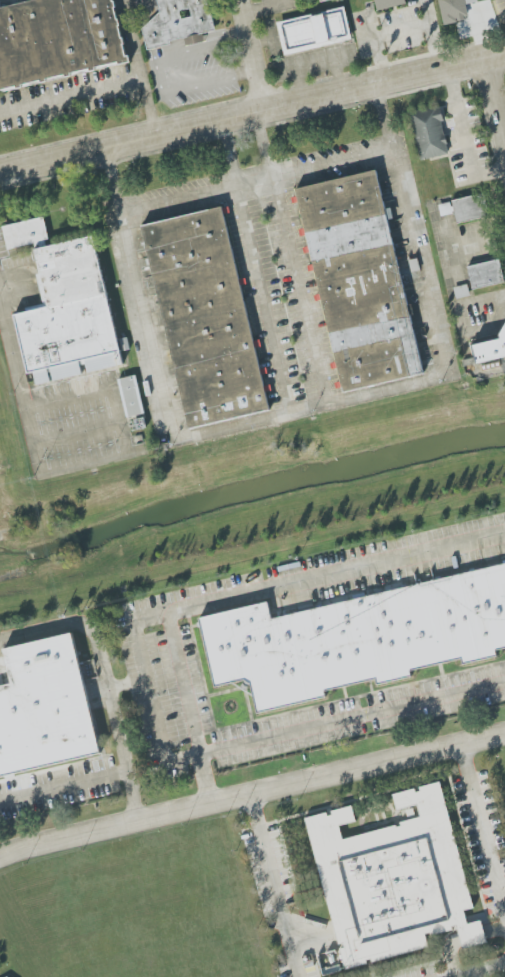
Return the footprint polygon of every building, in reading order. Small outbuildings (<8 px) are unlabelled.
[(128,60),(112,0),(26,0),(0,7),(0,93),(128,60)] [(160,13),(157,0),(209,0),(216,30),(169,41),(170,43),(147,49),(142,29),(160,13)] [(377,10),(407,4),(406,0),(374,0),(377,10)] [(444,25),(438,0),(477,0),(477,2),(465,4),(469,20),(444,25)] [(285,55),(277,23),(311,14),(312,16),(321,14),(321,12),(344,7),(352,39),(285,55)] [(448,154),(420,161),(410,112),(437,106),(437,108),(441,107),(444,121),(441,122),(444,135),(445,135),(447,144),(446,144),(448,154)] [(297,188),(339,392),(421,376),(379,171),(297,188)] [(484,216),(457,224),(454,211),(452,211),(452,213),(441,216),(438,205),(449,202),(451,207),(453,206),(451,201),(479,194),(484,216)] [(224,208),(144,224),(186,429),(266,412),(224,208)] [(121,366),(95,236),(48,246),(43,218),(1,226),(6,251),(32,245),(44,307),(13,313),(26,375),(33,374),(35,384),(121,366)] [(499,259),(504,282),(472,290),(466,267),(499,259)] [(467,284),(470,296),(456,299),(453,287),(467,284)] [(500,335),(504,327),(504,357),(477,364),(473,345),(500,339),(500,335)] [(125,417),(143,415),(137,376),(119,379),(125,417)] [(271,619),(504,564),(504,647),(495,649),(497,655),(463,663),(462,658),(410,670),(411,675),(378,683),(376,677),(324,690),(326,696),(258,713),(251,683),(245,680),(215,687),(199,618),(267,602),(271,619)] [(75,634),(3,648),(10,685),(0,687),(0,781),(99,759),(75,634)] [(345,969),(305,819),(352,806),(356,821),(340,825),(342,839),(419,817),(417,804),(396,810),(393,794),(441,781),(475,908),(464,911),(468,924),(481,920),(486,942),(463,948),(457,925),(452,926),(452,930),(433,935),(432,932),(425,934),(428,946),(345,969)]
